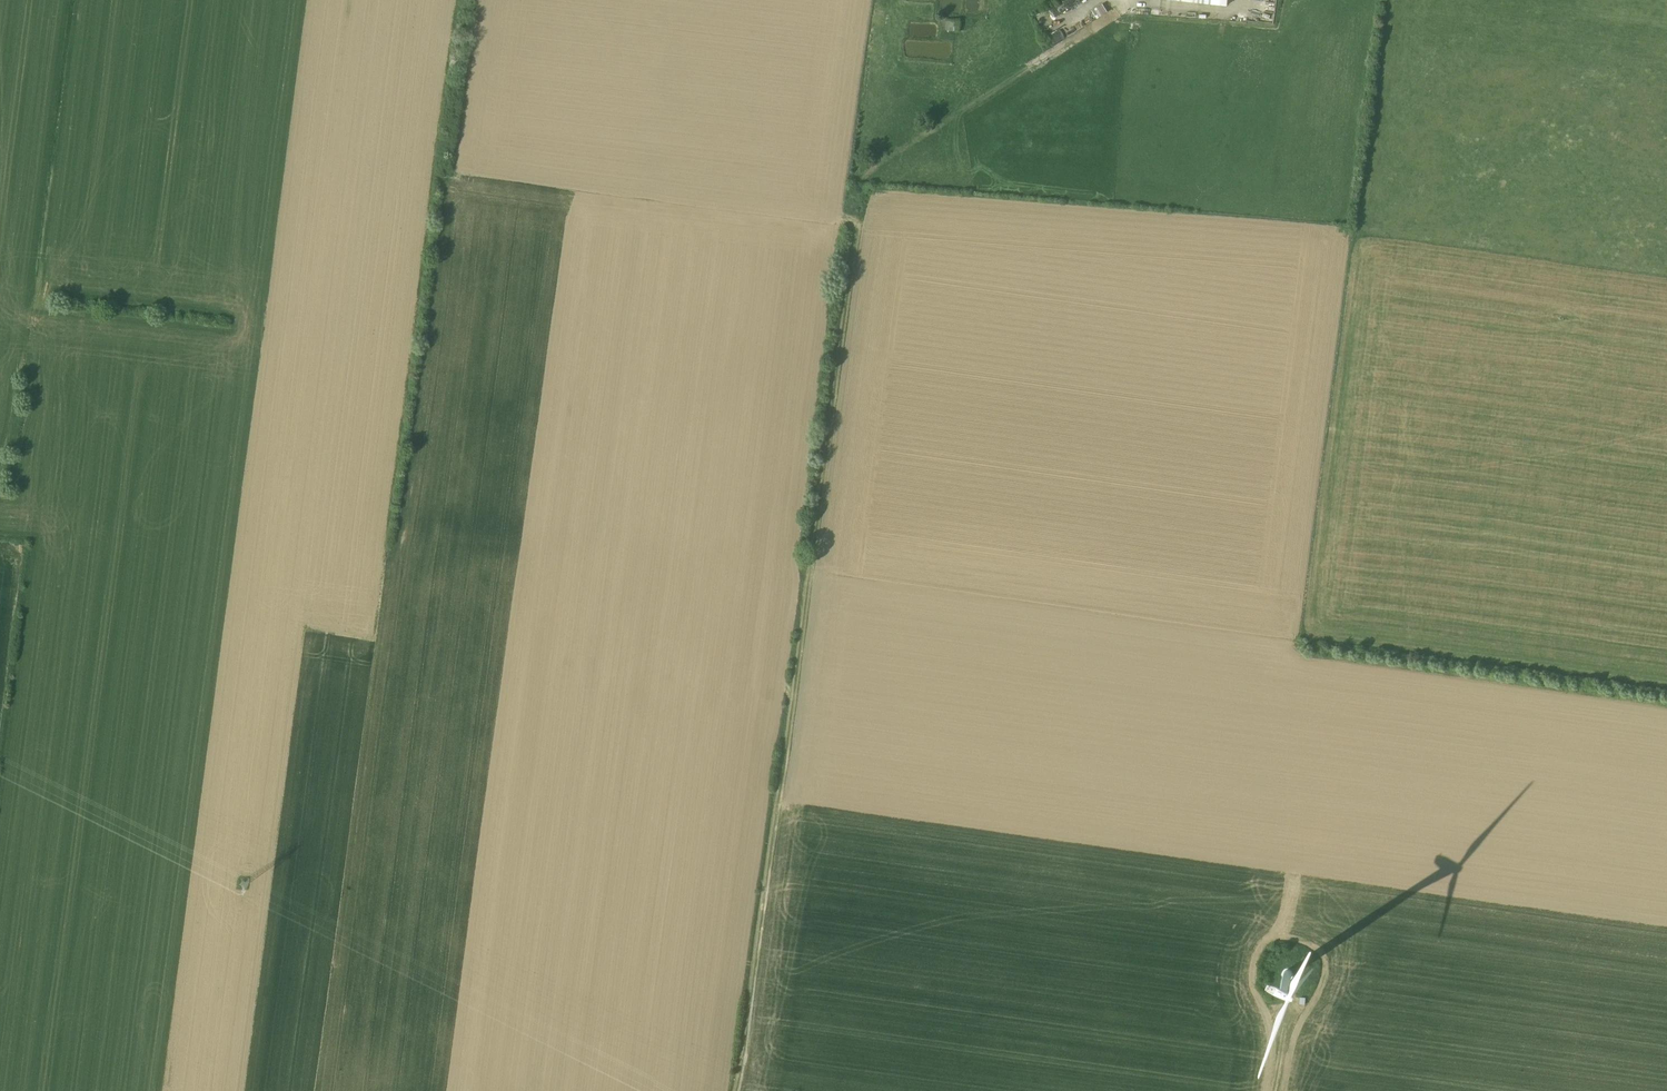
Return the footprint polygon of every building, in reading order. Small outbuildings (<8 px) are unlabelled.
[(1094,15),(1105,14),(1103,4),(1093,6),(1094,15)] [(1085,17),(1060,27),(1063,34),(1088,24),(1085,17)]
